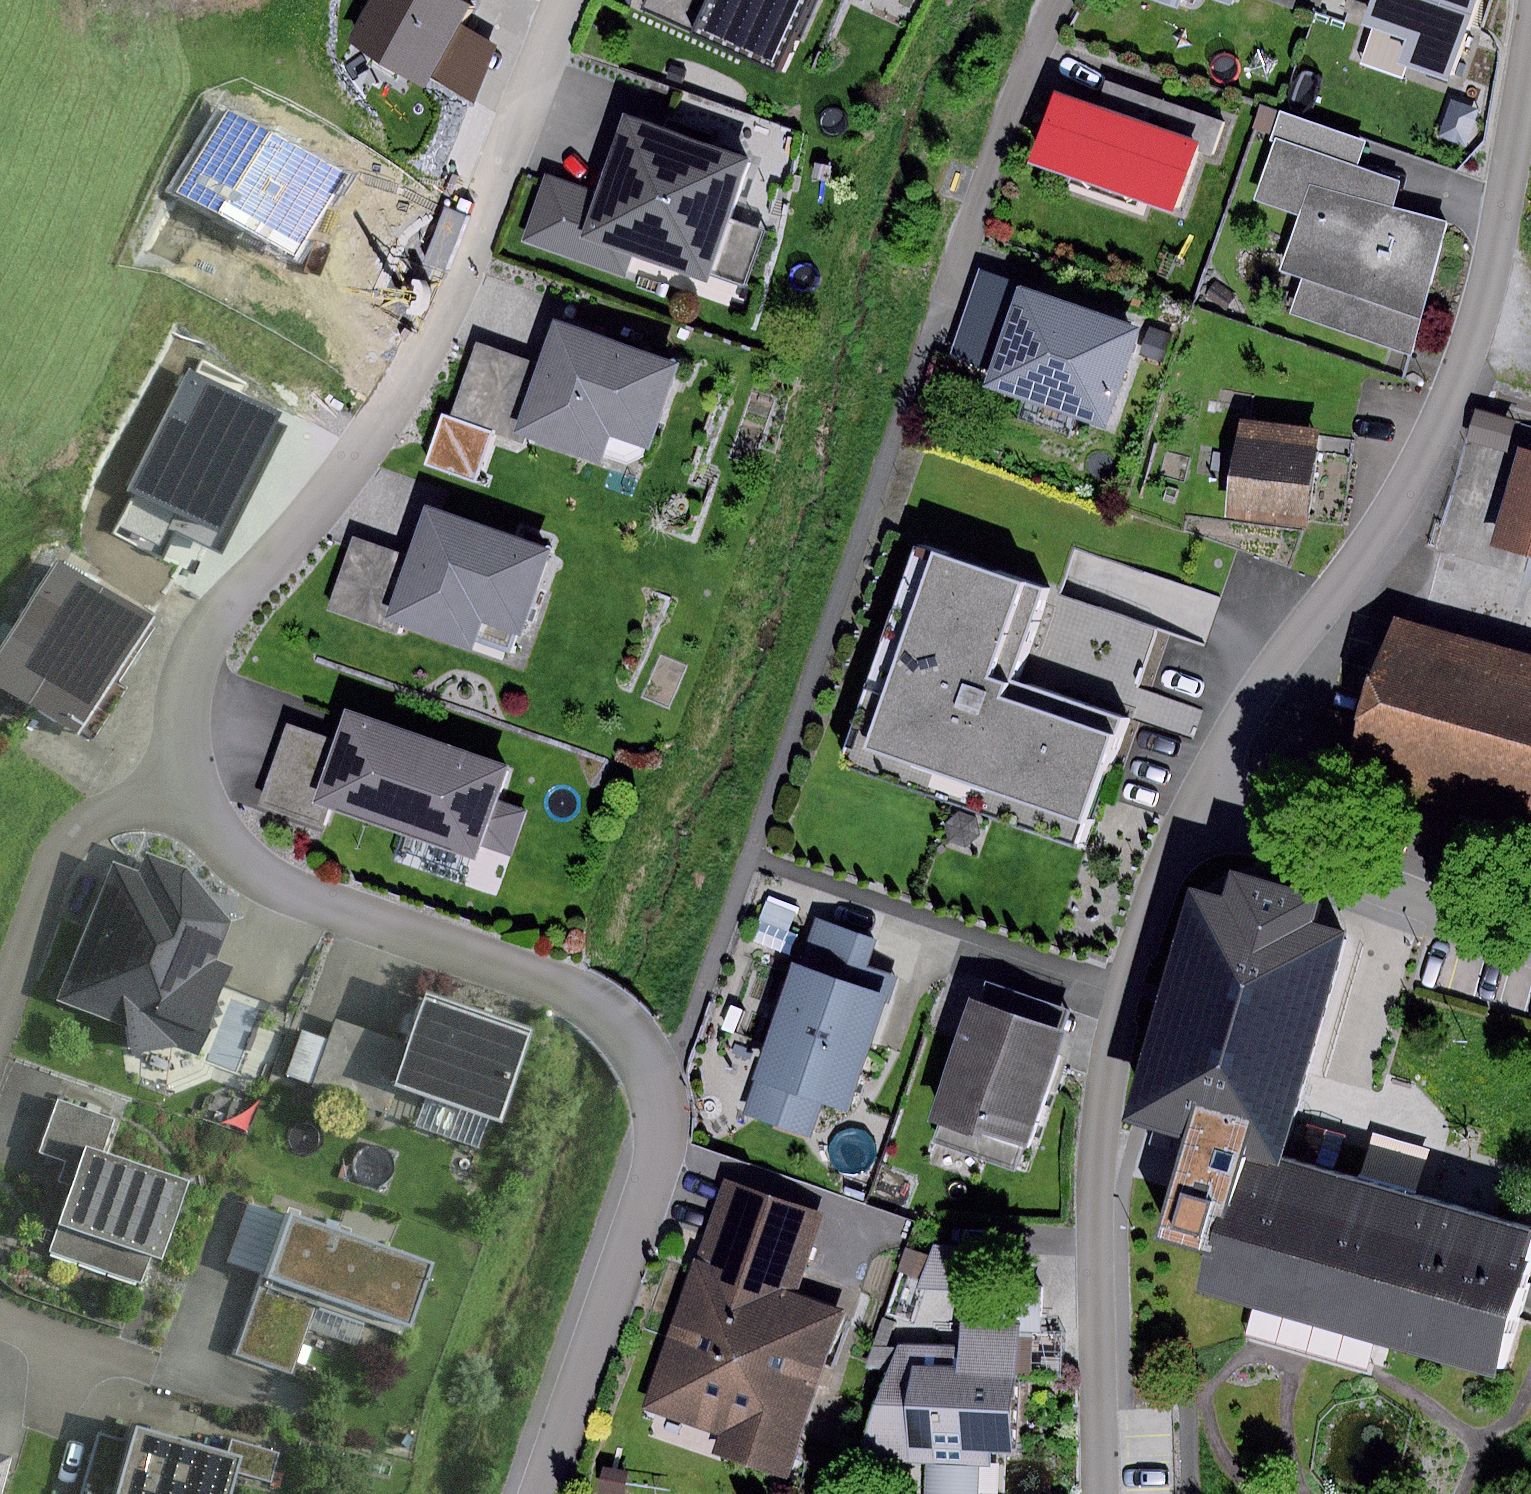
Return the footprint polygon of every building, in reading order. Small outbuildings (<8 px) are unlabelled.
[(345,41),(427,90),(430,84),(462,31),(475,9),(460,0),(370,0),(345,41)] [(639,6),(691,29),(704,0),(642,0),(639,6)] [(691,29),(782,70),(812,0),(704,0),(691,29)] [(1180,8),(1183,0),(1156,0),(1180,8)] [(1392,0),(1356,0),(1353,10),(1385,21),(1392,0)] [(1385,21),(1430,37),(1421,63),(1465,78),(1493,0),(1392,0),(1385,21)] [(494,46),(462,31),(430,84),(473,103),(494,46)] [(1112,78),(1103,105),(1214,143),(1224,146),(1233,119),(1112,78)] [(1103,105),(1075,95),(1052,158),(1192,207),(1214,143),(1103,105)] [(218,109),(173,193),(295,257),(340,173),(218,109)] [(1281,135),(1284,136),(1369,165),(1378,139),(1290,109),(1281,135)] [(771,154),(641,110),(613,190),(555,170),(532,238),(634,273),(641,251),(728,280),(771,154)] [(1369,165),(1284,136),(1263,198),(1311,214),(1293,267),(1316,275),(1303,312),(1419,351),(1463,221),(1407,203),(1415,180),(1369,165)] [(989,367),(1017,285),(1018,282),(981,269),(951,354),(989,367)] [(1213,281),(1204,294),(1225,309),(1234,295),(1213,281)] [(1137,326),(1017,285),(989,367),(982,387),(1103,428),(1137,326)] [(675,362),(555,320),(516,434),(600,463),(610,434),(646,446),(675,362)] [(1149,327),(1139,354),(1161,362),(1171,334),(1149,327)] [(511,439),(538,364),(475,341),(448,416),(492,431),(511,439)] [(188,371),(117,531),(157,550),(167,528),(221,552),(283,413),(188,371)] [(1474,412),(1466,440),(1506,451),(1513,422),(1474,412)] [(492,431),(448,416),(442,414),(425,464),(475,481),(492,431)] [(1340,431),(1251,422),(1242,512),(1330,522),(1340,431)] [(1519,451),(1493,543),(1530,554),(1530,454),(1519,451)] [(566,551),(444,508),(427,558),(404,621),(491,651),(502,618),(538,631),(566,551)] [(404,621),(427,558),(361,535),(335,610),(400,633),(404,621)] [(1041,593),(918,550),(844,762),(1077,842),(1119,722),(1009,685),(1041,593)] [(56,560),(0,651),(0,684),(77,731),(148,616),(56,560)] [(1058,598),(1041,593),(1009,685),(1119,722),(1151,630),(1058,598)] [(1410,622),(1367,770),(1530,816),(1530,657),(1410,622)] [(526,770),(366,717),(356,745),(336,805),(496,858),(526,770)] [(336,805),(356,745),(295,725),(269,804),(330,824),(336,805)] [(138,867),(115,858),(64,993),(129,1018),(133,1044),(179,1037),(195,1042),(225,961),(209,955),(224,914),(184,864),(145,849),(138,867)] [(1249,913),(1216,904),(1156,1113),(1205,1127),(1284,1151),(1309,1064),(1306,1063),(1316,1027),(1320,1027),(1345,941),(1313,932),(1320,905),(1257,886),(1249,913)] [(768,901),(753,940),(781,951),(796,913),(768,901)] [(818,919),(801,970),(888,999),(890,999),(898,976),(867,966),(877,939),(818,919)] [(801,970),(794,967),(745,1113),(811,1135),(822,1103),(849,1112),(888,999),(801,970)] [(984,981),(977,1002),(1059,1028),(1066,1007),(984,981)] [(533,1025),(426,990),(408,1043),(395,1084),(502,1119),(533,1025)] [(977,1002),(969,999),(931,1121),(1026,1151),(1065,1029),(1059,1028),(977,1002)] [(395,1084),(408,1043),(337,1019),(314,1086),(386,1110),(395,1084)] [(85,1144),(104,1151),(115,1119),(57,1100),(39,1152),(65,1161),(58,1180),(72,1184),(85,1144)] [(1205,1127),(1172,1240),(1225,1255),(1216,1285),(1506,1369),(1530,1281),(1530,1227),(1283,1155),(1284,1151),(1205,1127)] [(104,1151),(85,1144),(72,1184),(51,1251),(140,1280),(149,1253),(166,1258),(192,1179),(104,1151)] [(830,1212),(731,1179),(655,1406),(731,1432),(724,1455),(800,1480),(856,1314),(802,1296),(830,1212)] [(265,1275),(286,1213),(250,1200),(228,1262),(265,1275)] [(434,1262),(287,1211),(286,1213),(265,1275),(321,1295),(412,1326),(434,1262)] [(321,1295),(265,1275),(235,1355),(292,1376),(321,1295)] [(898,1344),(854,1461),(925,1464),(923,1493),(978,1493),(980,1465),(1011,1466),(1015,1375),(1031,1376),(1033,1335),(1019,1334),(1020,1317),(956,1314),(954,1346),(898,1344)] [(134,1428),(130,1442),(116,1493),(227,1493),(234,1469),(273,1479),(281,1451),(232,1438),(228,1454),(134,1428)] [(130,1442),(98,1433),(81,1493),(116,1493),(130,1442)] [(0,1450),(0,1493),(12,1453),(0,1450)]
